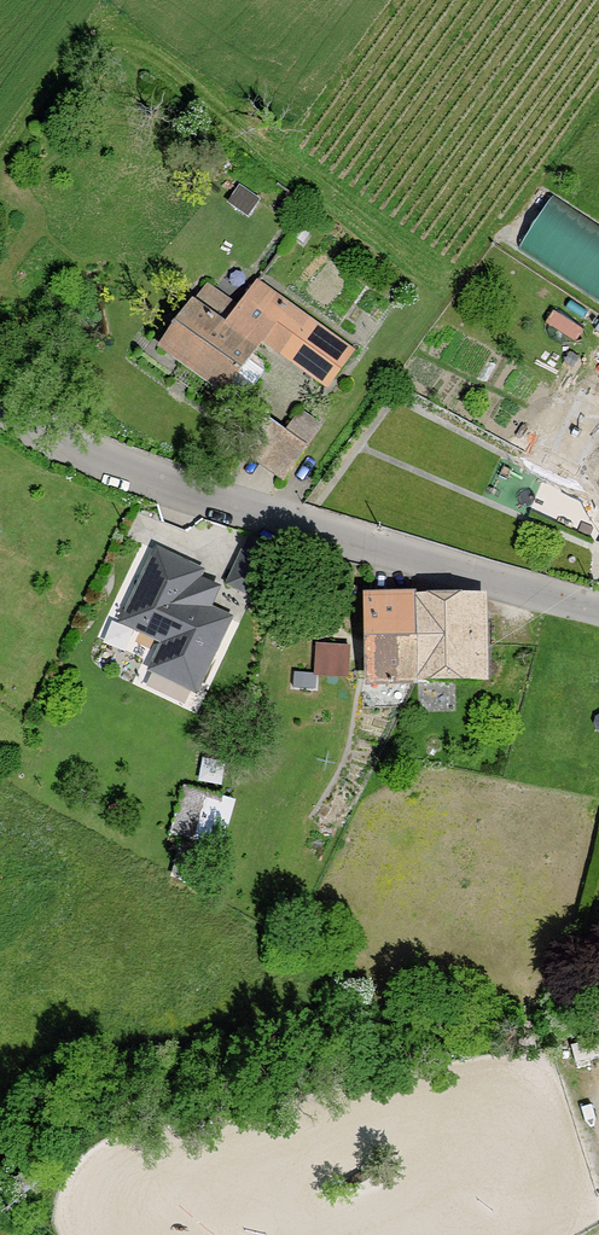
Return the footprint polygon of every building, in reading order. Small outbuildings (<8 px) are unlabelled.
[(598,292),(598,219),(553,190),(520,243),(598,292)] [(351,353),(257,287),(238,311),(212,292),(199,309),(192,304),(161,347),(227,394),(266,339),(329,384),(351,353)] [(261,465),(282,479),(304,447),(262,419),(240,451),(261,465)] [(577,459),(588,436),(555,420),(533,458),(598,493),(598,470),(577,459)] [(197,579),(200,572),(158,553),(128,617),(143,625),(140,631),(166,643),(197,579)] [(268,583),(236,569),(229,585),(260,600),(268,583)] [(207,583),(197,579),(166,643),(153,671),(179,682),(182,677),(198,685),(229,619),(208,609),(212,602),(207,583)] [(475,597),(416,599),(418,681),(478,680),(475,597)] [(418,681),(416,599),(372,599),(373,682),(418,681)] [(335,646),(317,643),(315,669),(333,671),(335,646)] [(219,847),(230,801),(208,796),(205,807),(181,800),(172,836),(183,838),(219,847)]
